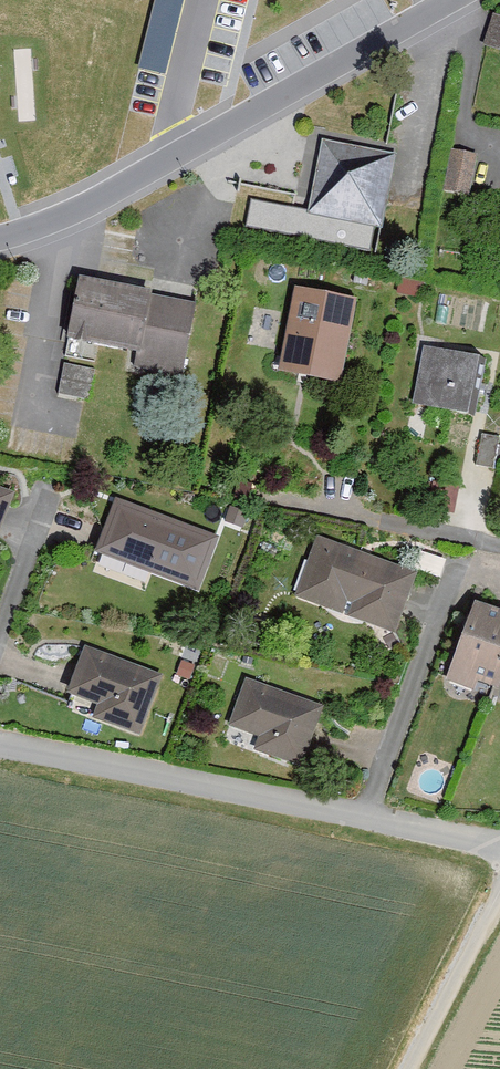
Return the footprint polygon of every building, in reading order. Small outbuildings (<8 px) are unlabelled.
[(184,0),(154,0),(138,67),(166,74),(184,0)] [(485,43),(499,48),(499,17),(494,15),(485,43)] [(390,155),(315,139),(300,205),(253,195),(247,226),(370,252),(390,155)] [(474,150),(448,145),(440,186),(466,191),(474,150)] [(72,273),(59,338),(133,350),(129,374),(186,384),(201,296),(72,273)] [(335,385),(355,300),(295,286),(275,371),(335,385)] [(477,353),(421,344),(411,401),(467,411),(477,353)] [(80,371),(50,364),(42,399),(72,405),(80,371)] [(192,531),(111,500),(90,553),(172,584),(192,531)] [(410,578),(312,541),(290,602),(327,614),(330,602),(362,615),(359,627),(389,638),(410,578)] [(421,566),(441,572),(445,557),(425,551),(421,566)] [(462,612),(444,688),(490,700),(493,686),(499,660),(499,622),(462,612)] [(155,678),(82,651),(65,700),(93,710),(89,722),(135,740),(155,678)] [(318,710),(240,683),(224,731),(257,743),(252,757),(298,771),(318,710)]
